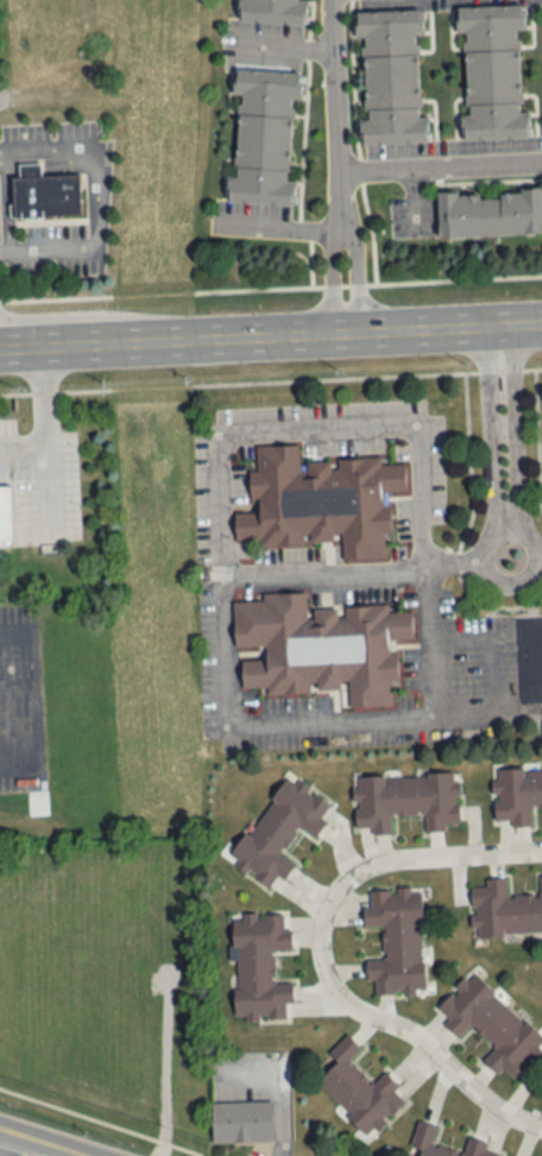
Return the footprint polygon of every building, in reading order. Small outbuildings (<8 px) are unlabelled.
[(240,22),(302,26),(304,0),(241,0),(240,22)] [(458,7),(459,34),(466,34),(468,115),(463,115),(464,140),(529,138),(528,111),(523,111),(520,5),(458,7)] [(363,144),(428,143),(428,116),(421,116),(420,11),(361,11),(363,144)] [(227,203),(291,205),(295,98),(300,98),(301,72),(238,70),(235,178),(228,178),(227,203)] [(10,217),(8,176),(15,176),(15,162),(38,160),(38,173),(82,172),(84,216),(10,217)] [(438,193),(439,237),(541,235),(541,191),(438,193)] [(253,443),(296,442),(297,463),(327,462),(328,468),(335,468),(335,456),(379,455),(379,462),(409,461),(411,491),(386,491),(389,533),(383,533),(384,557),(342,558),(341,533),(333,533),(333,539),(322,539),(322,544),(308,545),(307,536),(302,536),(302,547),(258,548),(258,541),(233,542),(232,510),(252,510),(257,504),(257,498),(250,493),(241,493),(241,478),(246,476),(246,467),(254,467),(253,443)] [(10,544),(0,544),(0,481),(7,481),(10,544)] [(232,602),(263,601),(261,594),(304,592),(305,619),(313,619),(311,607),(335,606),(336,617),(345,615),(344,606),(387,604),(389,611),(415,609),(417,640),(389,642),(389,652),(399,651),(401,678),(392,678),(393,706),(347,707),(346,682),(339,682),(339,688),(316,689),(315,683),(308,683),(309,694),(261,695),(261,688),(238,689),(238,659),(258,658),(264,653),(263,644),(258,645),(258,650),(234,650),(232,602)] [(494,769),(494,826),(532,826),(532,808),(541,808),(541,769),(494,769)] [(229,862),(275,891),(294,863),(281,854),(298,829),(315,839),(327,822),(322,818),(332,803),(287,774),(229,862)] [(460,829),(458,774),(355,777),(357,829),(373,829),(373,835),(393,835),(392,817),(424,816),(425,830),(460,829)] [(539,877),(539,895),(507,895),(507,879),(485,880),(485,888),(472,888),(473,936),(541,935),(541,877),(539,877)] [(384,960),(368,959),(368,981),(375,981),(375,995),(422,996),(424,890),(367,889),(366,926),(385,926),(384,960)] [(235,1019),(285,1020),(285,1002),(293,1002),(293,983),(273,983),(273,950),(292,950),(292,931),(284,931),(284,916),(236,915),(235,1019)] [(485,1058),(508,1083),(541,1051),(541,1040),(477,970),(435,1009),(460,1036),(472,1025),(494,1049),(485,1058)] [(405,1103),(394,1091),(399,1086),(387,1072),(372,1085),(350,1061),(362,1050),(349,1035),(328,1054),(337,1064),(318,1082),(367,1137),(405,1103)] [(273,1102),(212,1102),(212,1142),(273,1142),(273,1102)] [(499,1154),(487,1151),(489,1144),(468,1139),(464,1154),(433,1146),(438,1127),(418,1122),(411,1148),(420,1150),(419,1155),(499,1155),(499,1154)]
